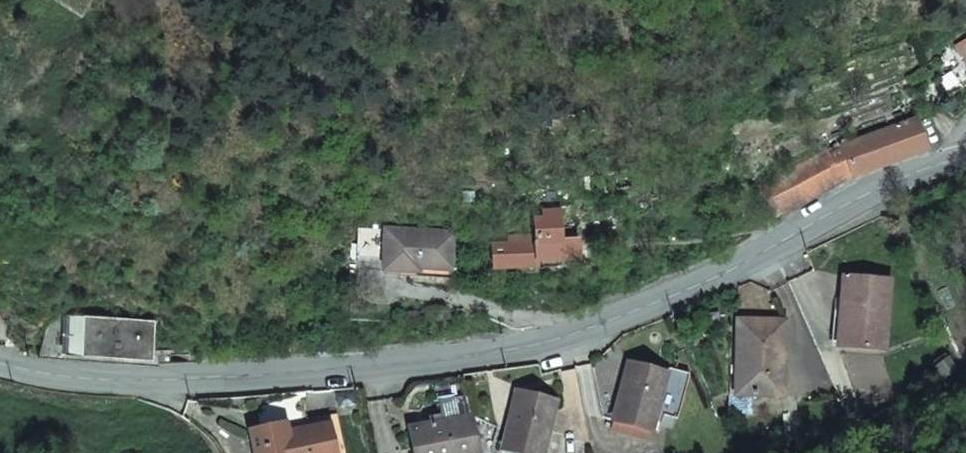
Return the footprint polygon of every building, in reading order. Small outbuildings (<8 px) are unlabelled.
[(52,1),(80,21),(94,0),(53,0),(52,1)] [(777,216),(854,175),(927,149),(917,122),(844,147),(842,140),(828,146),(830,151),(761,188),(777,216)] [(520,207),(519,214),(506,213),(506,226),(536,228),(536,243),(522,244),(522,236),(509,236),(509,244),(495,244),(495,269),(556,268),(555,243),(558,243),(563,243),(563,235),(563,228),(575,227),(575,217),(562,217),(562,213),(538,214),(538,207),(520,207)] [(421,269),(454,272),(457,234),(390,230),(388,272),(420,274),(421,269)] [(474,241),(474,233),(464,233),(463,241),(474,241)] [(582,246),(582,234),(563,235),(563,243),(558,243),(558,247),(582,246)] [(849,347),(887,350),(893,281),(846,277),(843,312),(852,312),(849,347)] [(192,354),(150,351),(152,318),(56,308),(41,322),(38,353),(128,365),(145,364),(191,362),(192,354)] [(849,347),(852,312),(843,312),(840,346),(849,347)] [(738,393),(785,394),(787,321),(741,318),(739,357),(738,393)] [(616,417),(653,429),(670,371),(633,360),(616,417)] [(527,452),(546,452),(558,397),(520,389),(507,449),(527,452)] [(432,417),(433,422),(474,414),(470,396),(440,402),(443,414),(432,417)] [(307,417),(310,427),(336,422),(342,452),(351,452),(342,410),(307,417)] [(474,414),(433,422),(413,426),(417,452),(481,452),(474,414)] [(310,427),(307,417),(254,428),(258,452),(342,452),(336,422),(310,427)]
